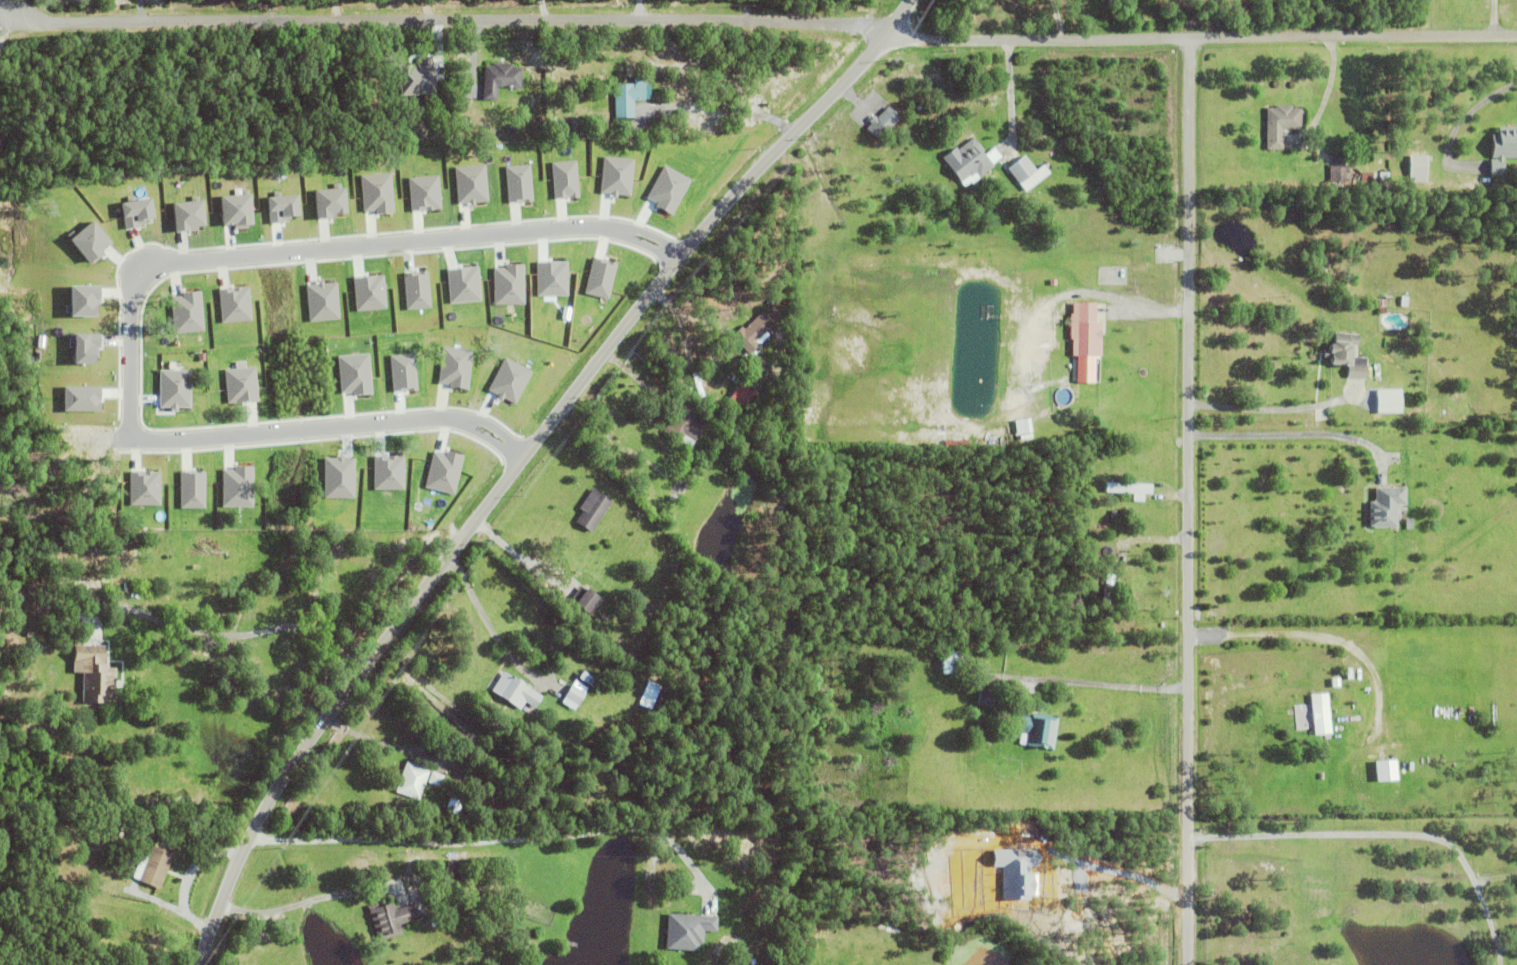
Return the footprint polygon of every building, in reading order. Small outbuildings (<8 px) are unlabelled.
[(496,102),(482,101),(484,67),(493,67),(493,64),(512,65),(512,68),(521,69),(520,90),(497,89),(496,102)] [(614,86),(633,85),(633,79),(644,79),(645,102),(634,102),(634,119),(615,119),(614,86)] [(1283,151),(1266,151),(1266,109),(1275,109),(1275,106),(1292,106),(1292,109),(1301,109),(1301,130),(1283,130),(1283,151)] [(877,142),(865,130),(870,124),(868,122),(873,117),(876,119),(887,108),(899,120),(877,142)] [(555,139),(555,122),(567,122),(567,139),(555,139)] [(1498,128),(1516,128),(1516,160),(1504,159),(1504,177),(1490,176),(1490,161),(1491,161),(1491,136),(1498,136),(1498,128)] [(969,176),(960,184),(941,160),(956,148),(957,151),(972,139),(994,168),(979,179),(975,174),(970,178),(969,176)] [(1043,166),(1050,174),(1026,193),(1007,170),(1024,157),(1036,172),(1043,166)] [(1349,167),(1349,183),(1329,183),(1329,167),(1334,167),(1334,158),(1344,157),(1344,167),(1349,167)] [(1409,184),(1409,157),(1426,157),(1426,184),(1409,184)] [(1360,188),(1361,173),(1388,174),(1387,188),(1360,188)] [(255,224),(253,194),(223,195),(225,225),(255,224)] [(208,227),(205,199),(173,203),(177,231),(208,227)] [(91,262),(114,243),(94,219),(71,239),(91,262)] [(220,288),(221,322),(252,321),(251,287),(220,288)] [(204,331),(203,291),(183,292),(183,297),(172,297),(173,332),(204,331)] [(1385,301),(1385,308),(1378,308),(1378,300),(1384,301),(1384,298),(1392,298),(1391,302),(1385,301)] [(1077,358),(1077,304),(1095,304),(1095,324),(1101,324),(1101,359),(1077,358)] [(1350,312),(1351,305),(1359,305),(1358,313),(1350,312)] [(768,337),(748,356),(731,338),(742,328),(744,330),(761,314),(773,326),(765,334),(768,337)] [(1367,359),(1365,380),(1347,379),(1348,369),(1329,368),(1330,359),(1323,359),(1323,352),(1328,352),(1329,348),(1329,345),(1333,345),(1333,344),(1334,334),(1359,335),(1357,358),(1367,359)] [(473,348),(442,346),(440,385),(471,387),(473,348)] [(227,402),(258,401),(257,368),(226,368),(227,402)] [(160,407),(191,407),(191,370),(160,370),(160,407)] [(724,406),(741,385),(755,396),(738,417),(724,406)] [(663,435),(682,400),(695,407),(690,416),(705,425),(691,451),(663,435)] [(223,507),(254,506),(254,467),(222,468),(223,507)] [(161,471),(130,471),(131,505),(161,505),(161,471)] [(206,472),(180,472),(181,508),(206,508),(206,472)] [(1105,495),(1105,484),(1151,486),(1151,496),(1105,495)] [(1369,504),(1375,504),(1375,489),(1406,489),(1406,507),(1397,507),(1397,530),(1369,531),(1369,504)] [(574,524),(582,513),(579,510),(592,490),(611,502),(590,535),(574,524)] [(1113,587),(1110,609),(1101,608),(1106,576),(1115,578),(1115,579),(1120,580),(1118,588),(1113,587)] [(574,608),(587,592),(599,602),(586,618),(574,608)] [(83,701),(116,702),(117,668),(106,667),(107,650),(87,649),(86,652),(75,652),(75,672),(84,672),(83,701)] [(941,654),(964,654),(964,676),(941,676),(941,654)] [(525,705),(520,713),(490,693),(504,673),(542,699),(534,711),(525,705)] [(588,690),(575,713),(562,705),(575,682),(577,684),(582,675),(596,683),(590,692),(588,690)] [(662,685),(649,680),(639,704),(652,709),(662,685)] [(1310,697),(1327,696),(1330,737),(1313,739),(1310,697)] [(1052,753),(1018,747),(1020,736),(1016,735),(1019,717),(1030,720),(1031,716),(1057,721),(1052,753)] [(395,794),(406,764),(429,772),(418,803),(395,794)] [(1375,786),(1375,776),(1366,777),(1365,766),(1394,764),(1396,785),(1375,786)] [(427,785),(431,773),(444,778),(439,789),(427,785)] [(445,813),(449,800),(462,804),(458,818),(445,813)] [(138,879),(152,843),(173,852),(159,888),(138,879)] [(2,846),(10,846),(10,858),(3,858),(2,846)] [(402,932),(378,940),(367,904),(377,901),(378,905),(392,900),(395,908),(415,902),(420,917),(399,923),(402,932)] [(423,908),(428,906),(433,922),(429,924),(423,908)] [(704,929),(703,942),(698,942),(698,949),(665,946),(667,911),(718,915),(717,930),(704,929)]
